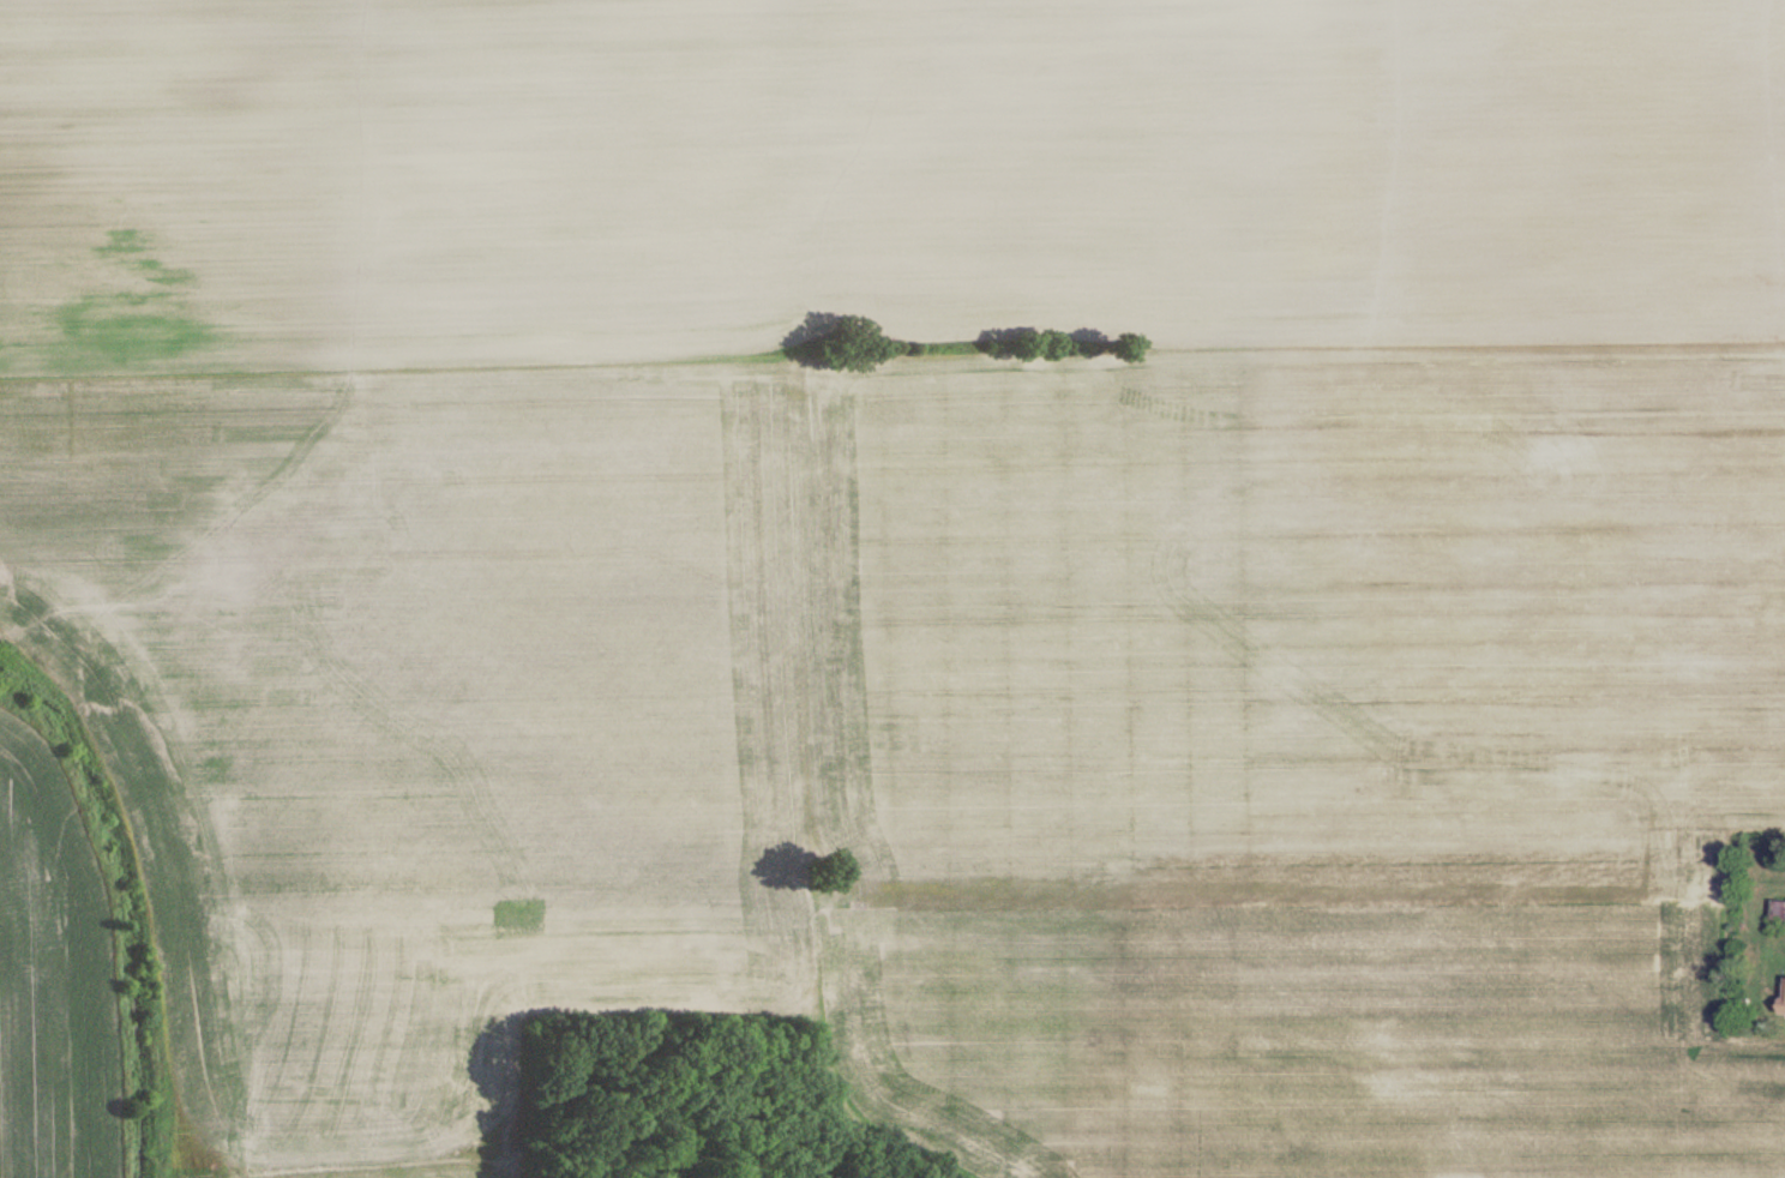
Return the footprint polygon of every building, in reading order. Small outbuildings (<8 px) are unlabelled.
[(1784,920),(1784,901),(1776,900),(1774,919),(1784,920)]
